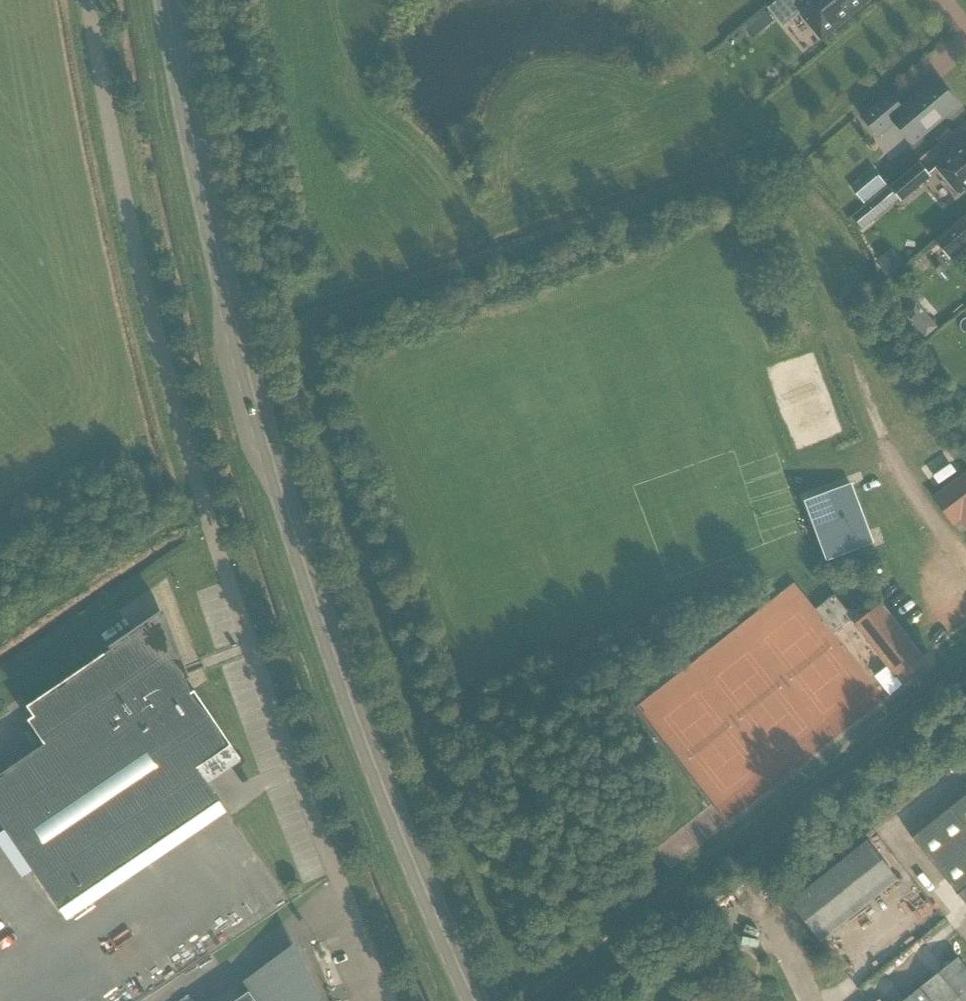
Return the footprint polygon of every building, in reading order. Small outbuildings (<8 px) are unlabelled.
[(800,11),(823,38),(868,0),(781,0),(771,8),(784,24),(800,11)] [(862,117),(878,136),(895,122),(913,144),(959,106),(936,78),(902,108),(890,94),(862,117)] [(937,167),(960,194),(965,189),(965,142),(937,167)] [(901,202),(932,176),(920,162),(890,188),(897,197),(901,202)] [(890,188),(854,218),(861,227),(897,197),(890,188)] [(965,248),(965,219),(964,217),(934,242),(951,261),(965,248)] [(897,255),(884,266),(889,273),(902,262),(897,255)] [(925,332),(939,321),(920,297),(906,307),(925,332)] [(934,498),(955,525),(961,520),(965,527),(965,474),(934,498)] [(874,542),(852,485),(851,486),(824,496),(818,498),(831,532),(819,536),(826,555),(828,559),(874,542)] [(896,673),(919,655),(920,657),(921,656),(882,605),(881,606),(882,608),(859,626),(858,624),(857,625),(896,676),(897,675),(896,673)] [(29,720),(45,744),(0,775),(0,822),(60,910),(221,801),(207,782),(241,758),(195,691),(192,693),(162,615),(28,706),(35,716),(29,720)] [(913,838),(965,904),(965,796),(913,838)] [(867,841),(790,903),(821,942),(898,880),(867,841)] [(245,985),(249,992),(235,1000),(317,1000),(296,951),(261,975),(260,975),(245,985)] [(959,958),(905,1000),(965,1000),(965,967),(959,958)] [(705,991),(692,1000),(713,1000),(705,991)]
